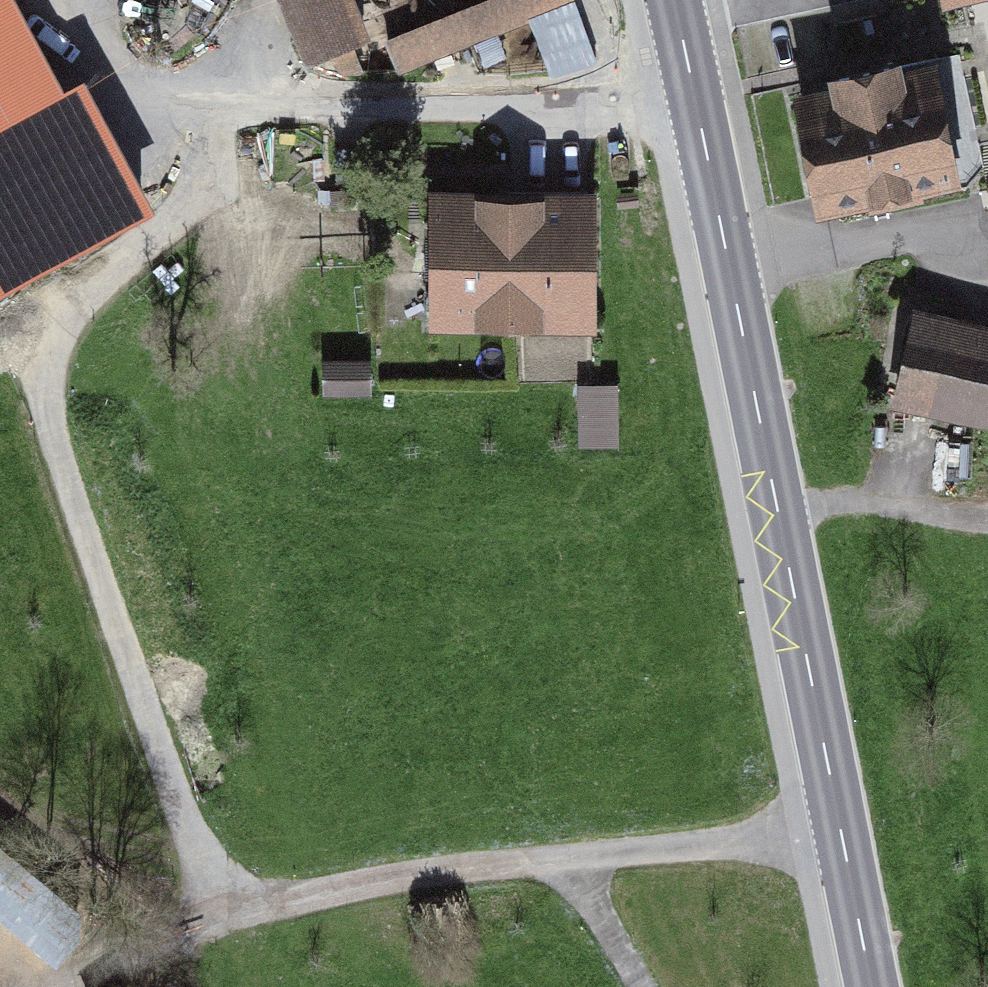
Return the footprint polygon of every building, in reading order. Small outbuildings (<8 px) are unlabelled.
[(156,223),(84,90),(67,100),(13,0),(0,0),(0,306),(156,223)] [(334,61),(373,46),(355,0),(275,0),(305,73),(334,61)] [(576,6),(574,0),(495,0),(383,44),(396,77),(529,25),(576,6)] [(599,63),(576,6),(529,25),(551,82),(599,63)] [(828,198),(947,173),(925,72),(806,97),(828,198)] [(437,323),(598,321),(590,198),(429,200),(437,323)] [(987,433),(987,329),(913,313),(893,414),(987,433)] [(372,364),(322,364),(323,399),(372,399),(372,364)] [(0,837),(0,905),(56,951),(89,911),(0,837)]
